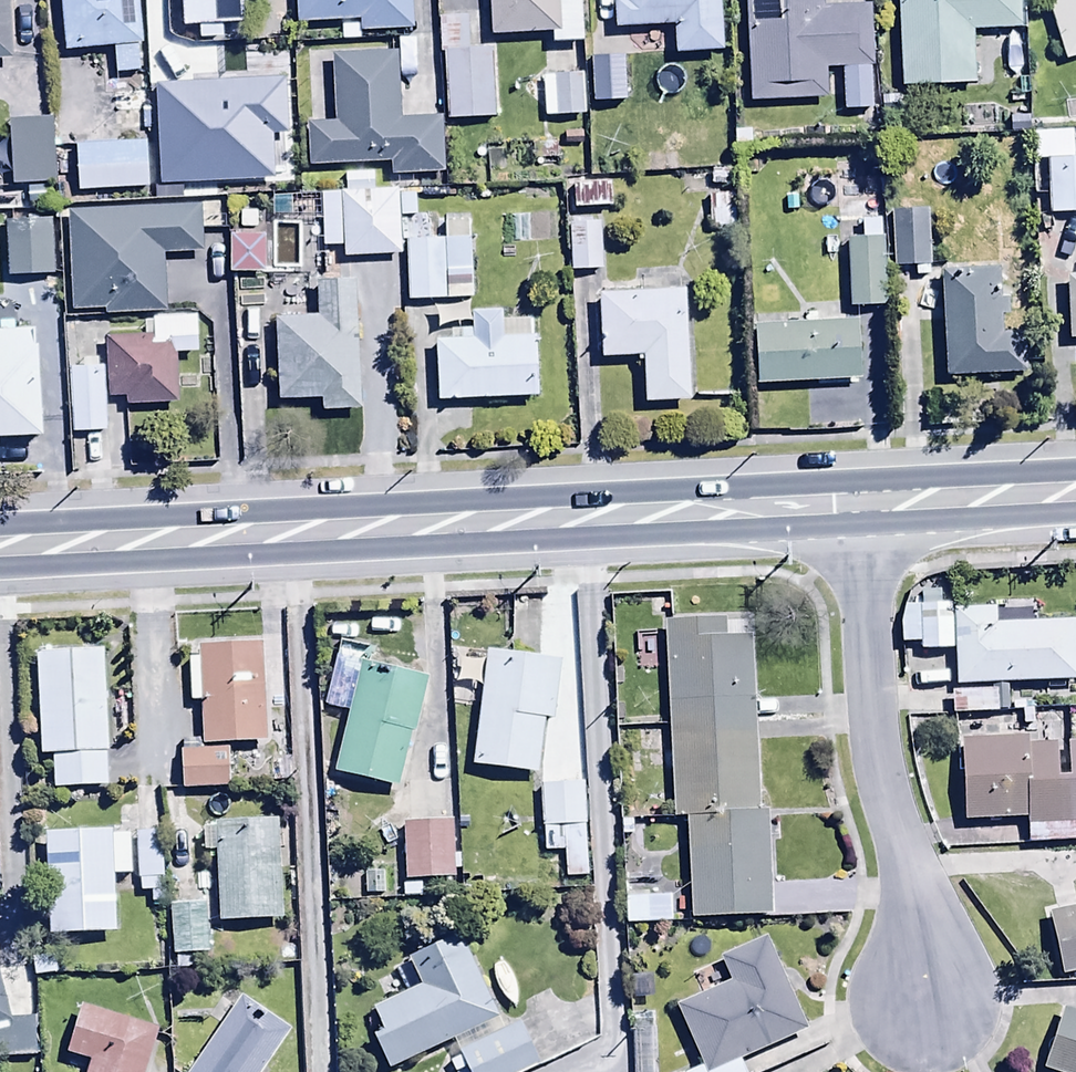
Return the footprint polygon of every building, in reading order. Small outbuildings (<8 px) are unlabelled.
[(12,60),(10,0),(0,0),(0,61),(12,60)] [(138,0),(63,0),(68,55),(113,50),(115,77),(146,74),(138,0)] [(185,29),(203,28),(203,40),(222,39),(222,27),(246,26),(245,0),(184,0),(185,29)] [(299,27),(359,23),(360,36),(416,33),(414,0),(297,0),(299,27)] [(491,38),(553,34),(554,46),(586,44),(583,0),(488,0),(491,38)] [(722,0),(623,0),(614,1),(616,31),(674,27),(676,58),(726,54),(722,0)] [(750,105),(828,102),(827,73),(845,72),(846,113),(874,112),(871,11),(822,12),(822,0),(747,0),(750,105)] [(900,73),(972,71),(971,33),(1020,31),(1019,0),(898,0),(900,73)] [(1065,66),(1075,62),(1075,0),(1044,0),(1065,66)] [(490,53),(444,56),(449,122),(494,119),(490,53)] [(401,122),(398,54),(331,57),(334,125),(311,126),(312,167),(391,164),(391,177),(444,175),(442,121),(401,122)] [(587,77),(588,111),(623,110),(622,61),(586,62),(587,77)] [(588,111),(587,77),(543,78),(544,120),(588,118),(588,111)] [(299,180),(299,120),(266,119),(267,103),(253,103),(253,129),(269,130),(268,180),(299,180)] [(59,188),(55,119),(8,122),(12,190),(59,188)] [(150,141),(76,145),(79,195),(153,191),(150,141)] [(1044,161),(1048,217),(1075,215),(1075,159),(1044,161)] [(343,177),(344,195),(375,194),(374,175),(343,177)] [(612,183),(574,184),(575,211),(614,209),(612,183)] [(346,249),(346,261),(401,259),(400,222),(417,221),(416,192),(375,194),(344,195),(274,198),(275,221),(322,219),(323,250),(346,249)] [(737,196),(710,196),(709,230),(736,230),(737,196)] [(222,231),(220,205),(67,216),(73,315),(106,313),(107,317),(170,313),(166,257),(207,254),(205,233),(222,231)] [(931,267),(928,212),(893,214),(896,269),(931,267)] [(886,309),(882,219),(864,220),(865,240),(847,241),(850,311),(886,309)] [(55,277),(53,221),(5,222),(7,278),(55,277)] [(444,240),(408,241),(410,302),(474,300),(472,224),(444,224),(444,240)] [(602,225),(570,226),(571,272),(604,271),(602,225)] [(266,275),(266,237),(230,238),(230,275),(266,275)] [(1002,269),(941,273),(948,378),(1028,373),(1026,335),(1003,337),(1002,320),(1012,319),(1011,299),(1004,299),(1002,269)] [(1065,280),(1068,340),(1075,340),(1075,280),(1065,280)] [(359,411),(356,281),(319,282),(320,321),(277,322),(279,404),(323,402),(323,412),(359,411)] [(686,292),(600,296),(603,360),(644,358),(646,405),(692,403),(686,292)] [(436,342),(438,403),(539,400),(537,337),(533,337),(533,321),(505,321),(505,312),(472,313),(472,332),(453,333),(453,341),(436,342)] [(107,369),(70,371),(73,435),(108,433),(107,400),(123,399),(124,409),(180,407),(178,356),(199,355),(197,317),(153,319),(153,324),(145,325),(146,337),(106,339),(107,369)] [(755,327),(759,388),(863,381),(860,321),(755,327)] [(0,331),(0,439),(41,437),(38,343),(33,343),(33,330),(0,331)] [(958,689),(1075,686),(1075,625),(999,627),(998,612),(956,613),(956,607),(902,609),(903,647),(921,646),(921,656),(956,655),(958,689)] [(757,813),(751,640),(725,641),(724,623),(664,625),(671,821),(688,821),(692,920),(771,918),(768,813),(757,813)] [(400,794),(428,680),(366,665),(370,650),(342,643),(326,709),(350,715),(334,778),(400,794)] [(267,745),(262,648),(200,652),(201,662),(189,663),(191,705),(202,705),(204,748),(267,745)] [(112,790),(106,653),(38,656),(42,760),(55,759),(56,793),(112,790)] [(561,663),(487,654),(472,768),(538,777),(545,724),(553,725),(561,663)] [(999,698),(952,699),(952,719),(1000,717),(999,698)] [(1069,743),(1069,778),(1059,778),(1059,749),(1028,749),(1028,742),(963,743),(965,822),(1027,821),(1027,844),(1075,843),(1075,826),(1075,743),(1069,743)] [(229,752),(180,755),(183,794),(232,791),(229,752)] [(590,881),(583,786),(540,789),(545,856),(565,855),(567,883),(590,881)] [(289,823),(214,826),(214,832),(205,832),(206,854),(215,854),(217,925),(282,923),(281,874),(291,873),(289,823)] [(455,823),(403,826),(405,884),(458,882),(455,823)] [(112,832),(47,835),(52,941),(119,938),(116,879),(134,878),(132,839),(112,840),(112,832)] [(163,833),(136,835),(140,895),(149,895),(150,907),(168,906),(163,833)] [(672,897),(626,899),(627,930),(673,928),(672,897)] [(208,906),(171,909),(175,960),(212,957),(208,906)] [(1049,915),(1062,976),(1075,973),(1075,909),(1049,915)] [(389,1071),(392,1071),(502,1019),(462,936),(411,961),(423,987),(374,1011),(386,1034),(374,1040),(389,1071)] [(766,939),(718,960),(729,984),(676,1007),(704,1070),(700,1071),(748,1071),(743,1061),(807,1032),(766,939)] [(0,976),(0,1061),(36,1061),(35,1021),(11,1021),(0,976)] [(242,1000),(191,1071),(263,1071),(290,1034),(242,1000)] [(158,1032),(82,1010),(69,1056),(92,1063),(90,1071),(146,1071),(158,1032)] [(1064,1011),(1044,1071),(1075,1071),(1075,1015),(1064,1011)] [(540,1066),(518,1025),(447,1065),(451,1071),(529,1071),(540,1066)]
